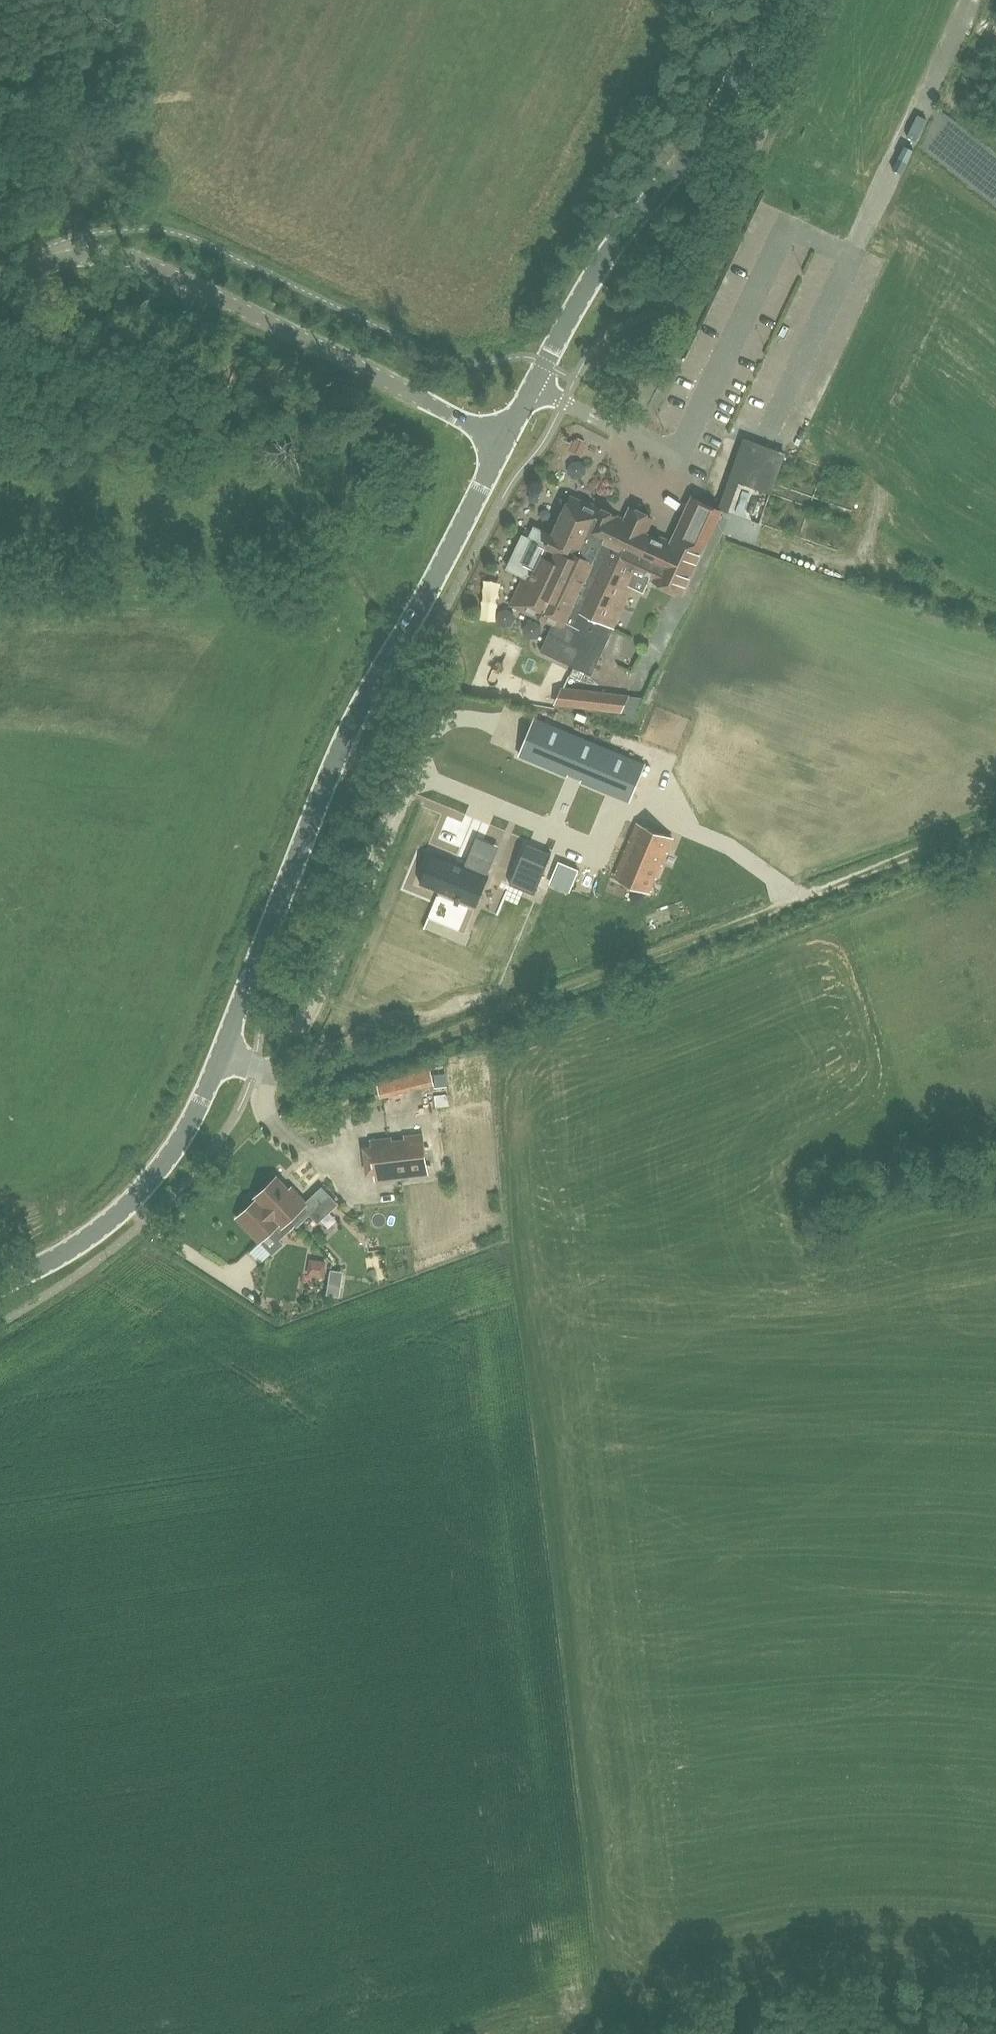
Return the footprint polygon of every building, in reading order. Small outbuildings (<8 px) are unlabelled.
[(785,451),(751,440),(742,437),(728,478),(731,479),(771,492),(785,451)] [(552,625),(541,651),(592,675),(632,587),(643,592),(651,576),(653,577),(651,580),(682,594),(701,551),(704,544),(723,504),(693,490),(674,530),(670,539),(660,534),(659,536),(648,532),(655,516),(629,504),(623,517),(615,513),(615,515),(598,506),(598,505),(587,500),(587,501),(572,494),(568,503),(551,540),(530,586),(521,582),(514,598),(523,602),(521,606),(542,616),(541,620),(552,625)] [(504,574),(521,582),(530,586),(551,540),(532,531),(527,542),(520,539),(504,574)] [(553,705),(621,712),(630,694),(562,686),(553,705)] [(538,720),(523,756),(630,801),(645,764),(538,720)] [(672,836),(637,822),(615,875),(650,890),(672,836)] [(548,852),(525,842),(510,880),(535,891),(542,874),(539,873),(548,852)] [(432,852),(420,881),(477,905),(496,860),(468,849),(462,864),(432,852)] [(376,1181),(427,1174),(422,1134),(372,1141),(376,1181)] [(294,1195),(277,1176),(255,1197),(257,1199),(237,1217),(271,1253),(283,1242),(280,1238),(300,1220),(301,1221),(312,1212),(311,1211),(328,1195),(321,1187),(305,1202),(297,1193),(294,1195)]
